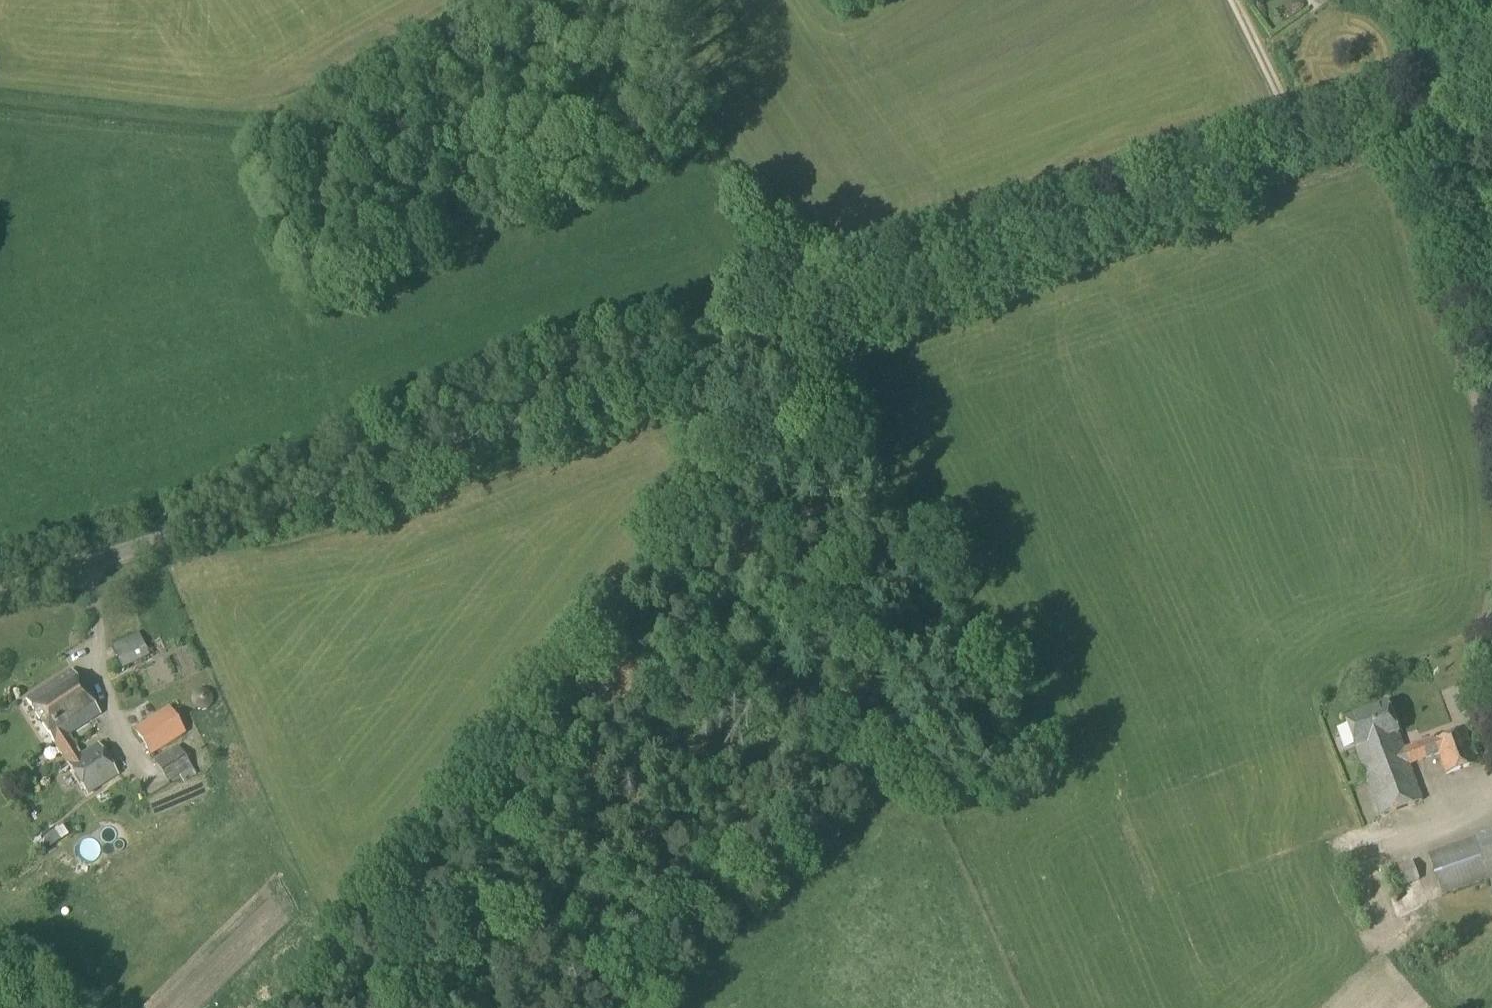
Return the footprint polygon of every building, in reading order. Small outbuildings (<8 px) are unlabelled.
[(121,669),(148,657),(137,634),(110,646),(121,669)] [(80,755),(68,735),(100,715),(71,670),(25,699),(86,794),(117,775),(97,744),(80,755)] [(200,710),(201,710),(202,710),(203,710),(204,710),(205,710),(206,709),(207,709),(207,708),(208,708),(209,707),(209,706),(210,706),(210,705),(211,705),(211,704),(211,703),(212,703),(212,702),(212,701),(212,700),(212,699),(212,698),(212,697),(212,696),(211,696),(211,695),(211,694),(210,694),(210,693),(209,692),(208,691),(207,691),(207,690),(206,690),(205,689),(204,689),(203,689),(202,689),(201,688),(200,688),(200,689),(199,689),(198,689),(197,689),(196,690),(195,690),(195,691),(194,691),(193,692),(192,693),(192,694),(191,694),(191,695),(191,696),(190,696),(190,697),(190,698),(190,699),(190,700),(190,701),(190,702),(190,703),(191,703),(191,704),(191,705),(192,705),(192,706),(193,706),(193,707),(194,708),(195,708),(195,709),(196,709),(197,710),(198,710),(199,710),(200,710)] [(1404,749),(1398,733),(1388,705),(1345,720),(1356,749),(1354,749),(1380,817),(1423,801),(1409,765),(1438,754),(1446,776),(1478,764),(1465,730),(1433,741),(1432,739),(1404,749)] [(150,756),(184,735),(167,708),(133,730),(150,756)] [(177,787),(200,772),(191,758),(168,774),(177,787)] [(49,849),(60,841),(53,831),(42,838),(49,849)] [(1473,840),(1474,840),(1428,856),(1442,896),(1489,880),(1491,889),(1491,833),(1473,840)] [(1393,890),(1419,881),(1412,863),(1386,872),(1393,890)]
